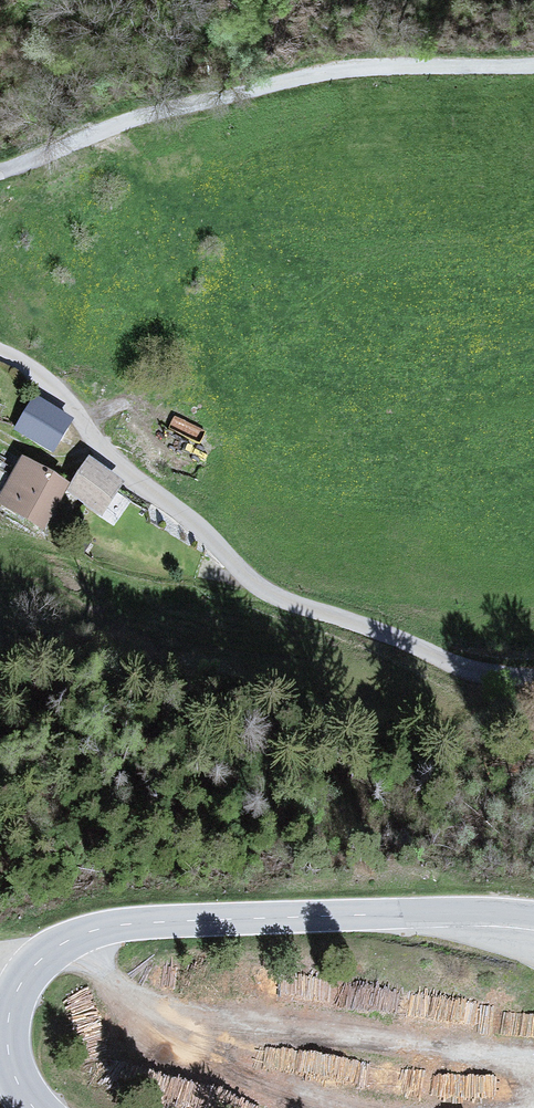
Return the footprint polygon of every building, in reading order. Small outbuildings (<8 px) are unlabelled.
[(32,406),(14,438),(57,462),(75,430),(32,406)] [(209,452),(171,442),(160,483),(197,493),(209,452)] [(39,535),(68,491),(22,462),(0,496),(0,509),(39,535)] [(123,491),(96,472),(75,502),(102,521),(123,491)]
